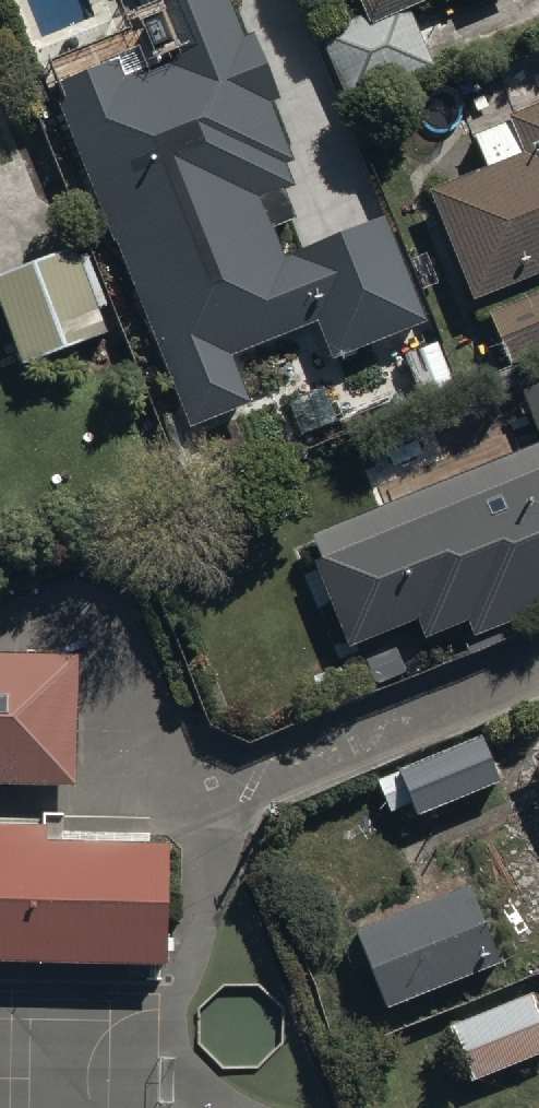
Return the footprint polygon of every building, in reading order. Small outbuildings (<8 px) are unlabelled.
[(59,71),(50,74),(189,417),(197,413),(257,389),(238,342),(318,310),(332,344),(424,306),(384,206),(285,247),(260,187),(293,174),(284,152),(294,148),(269,86),(278,82),(254,24),(245,28),(233,0),(140,0),(144,11),(50,49),(59,71)] [(366,6),(319,25),(349,97),(433,62),(407,0),(363,0),(366,6)] [(472,284),(538,255),(538,91),(504,105),(507,112),(471,128),(482,155),(427,179),(472,284)] [(0,265),(0,293),(23,351),(109,317),(77,235),(0,265)] [(486,300),(505,349),(538,336),(538,280),(486,300)] [(535,365),(537,371),(517,379),(537,428),(309,522),(331,575),(395,548),(425,622),(467,605),(474,623),(538,597),(538,363),(535,365)] [(0,651),(0,779),(74,781),(74,653),(0,651)] [(496,770),(478,725),(397,756),(415,802),(496,770)] [(527,742),(538,772),(538,737),(527,742)] [(0,821),(0,962),(157,966),(160,824),(0,821)] [(500,960),(458,856),(345,901),(388,1006),(500,960)] [(530,984),(449,1016),(470,1069),(538,1043),(538,1009),(530,984)]
